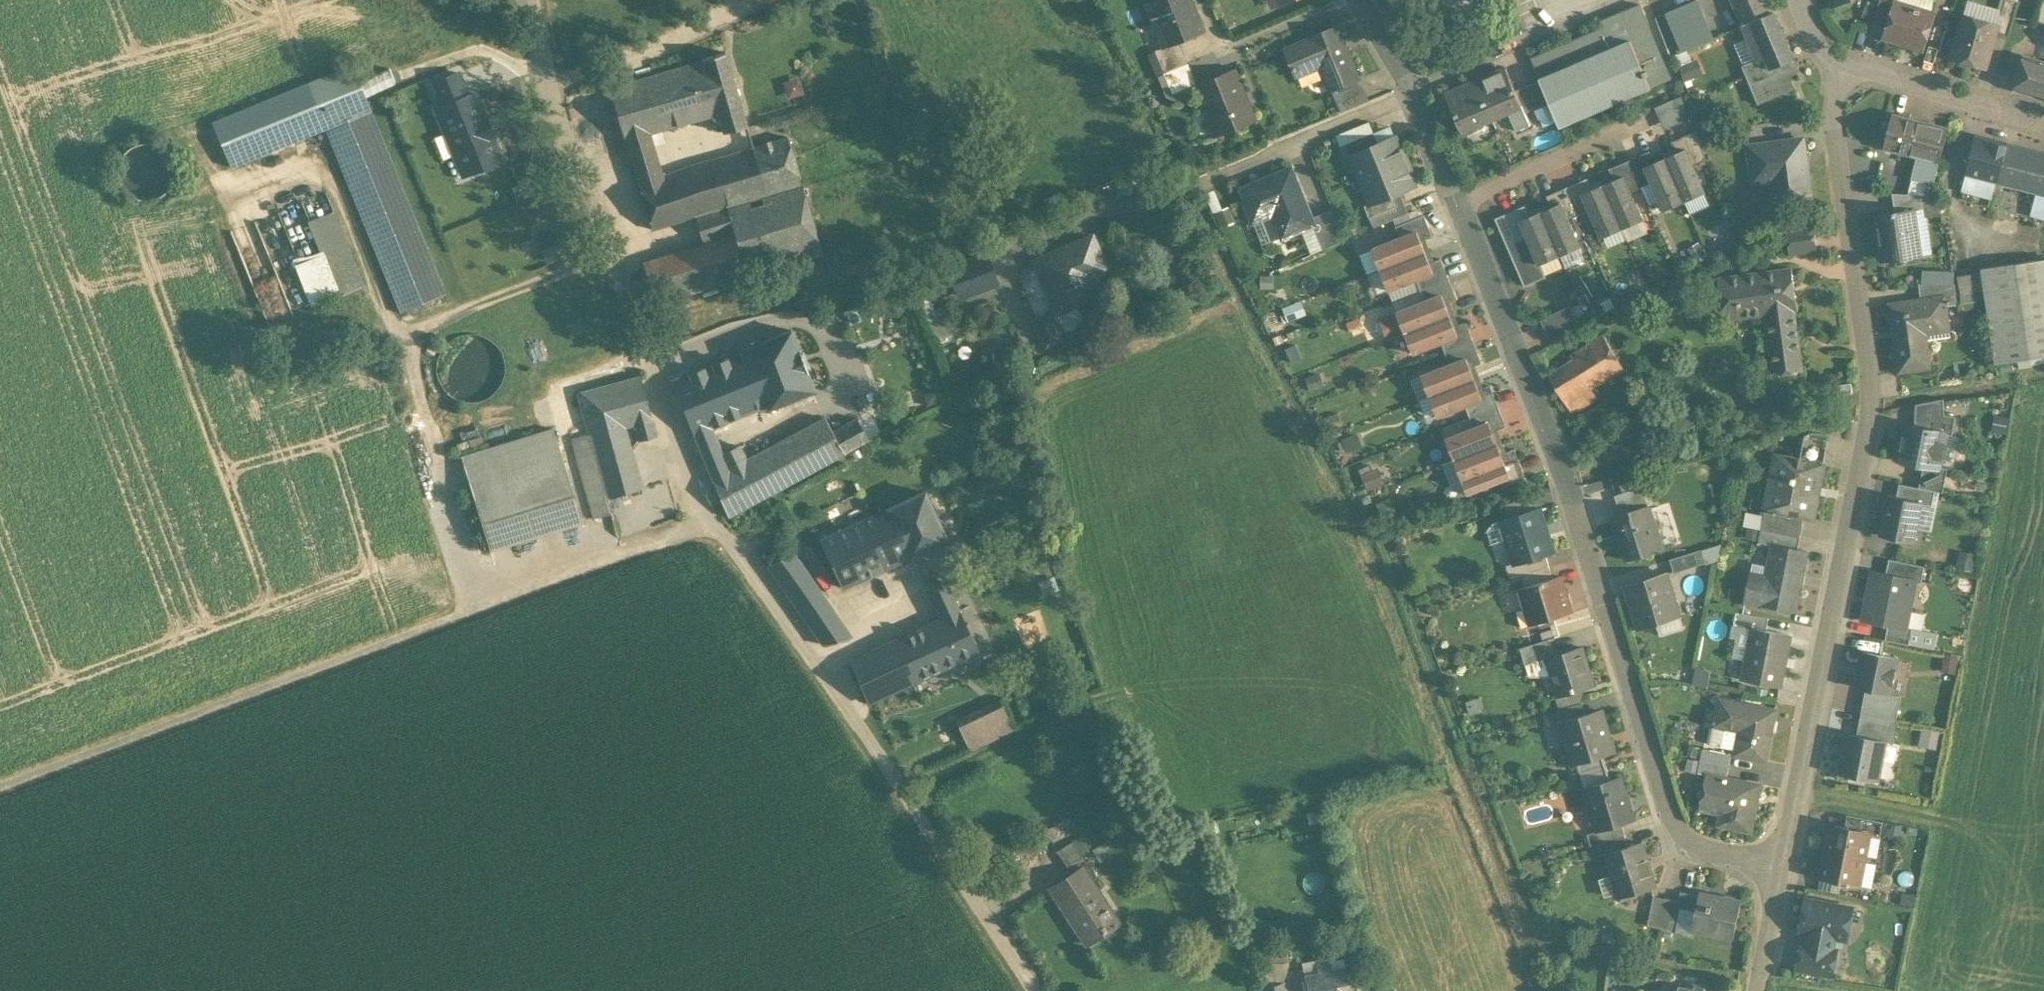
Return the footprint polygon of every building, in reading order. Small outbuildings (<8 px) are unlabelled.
[(1146,4),(1164,47),(1178,41),(1202,31),(1190,0),(1156,0),(1146,4)] [(1663,14),(1680,53),(1688,50),(1688,49),(1713,39),(1714,38),(1698,0),(1697,0),(1663,14)] [(1736,11),(1743,25),(1775,12),(1770,0),(1732,0),(1736,11)] [(1872,25),(1888,29),(1896,2),(1897,3),(1898,2),(1897,1),(1897,0),(1880,0),(1872,25)] [(1964,15),(1998,25),(2003,10),(1970,0),(1969,0),(1964,15)] [(1999,25),(1997,31),(2008,35),(2018,1),(2015,0),(2006,0),(2003,10),(1998,25),(1999,25)] [(1897,3),(1896,2),(1888,29),(1885,37),(1923,48),(1934,14),(1897,3)] [(1605,27),(1532,58),(1541,78),(1540,79),(1541,80),(1550,103),(1560,126),(1562,126),(1561,125),(1650,87),(1650,88),(1651,88),(1651,87),(1672,78),(1640,4),(1602,20),(1605,27)] [(1875,7),(1864,4),(1861,16),(1871,18),(1875,7)] [(1743,25),(1736,11),(1730,13),(1736,28),(1743,25)] [(1775,12),(1743,25),(1755,55),(1758,60),(1758,62),(1766,59),(1770,69),(1792,60),(1792,61),(1793,60),(1795,59),(1775,12)] [(1998,25),(1964,15),(1952,57),(1986,68),(1997,31),(1999,25),(1998,25)] [(1488,21),(1477,26),(1482,35),(1493,30),(1488,21)] [(1339,26),(1286,48),(1298,77),(1299,76),(1297,72),(1319,62),(1330,90),(1332,90),(1360,78),(1339,26)] [(522,34),(510,35),(512,48),(523,46),(522,34)] [(1178,41),(1154,51),(1163,74),(1187,64),(1178,41)] [(726,52),(702,59),(703,60),(719,114),(724,133),(747,126),(726,52)] [(2025,56),(2015,88),(2038,95),(2043,75),(2043,62),(2025,56)] [(1758,60),(1742,67),(1758,105),(1795,90),(1790,77),(1799,74),(1793,60),(1792,61),(1792,60),(1770,69),(1766,59),(1758,62),(1758,60)] [(719,114),(703,60),(686,65),(702,118),(719,114)] [(1187,64),(1163,74),(1172,94),(1194,85),(1196,84),(1187,64)] [(353,65),(213,122),(232,166),(326,128),(370,109),(370,108),(371,108),(353,65)] [(686,65),(609,88),(633,168),(658,161),(649,134),(702,118),(686,65)] [(1506,68),(1476,81),(1492,118),(1508,112),(1521,106),(1515,91),(1506,68)] [(1196,84),(1194,85),(1215,136),(1254,120),(1233,69),(1196,84)] [(432,82),(442,106),(469,95),(459,71),(432,82)] [(1360,78),(1332,90),(1342,112),(1369,100),(1360,78)] [(1541,80),(1528,85),(1538,108),(1550,103),(1541,80)] [(1476,81),(1446,93),(1452,107),(1462,131),(1492,118),(1476,81)] [(1528,85),(1515,91),(1521,106),(1524,113),(1538,108),(1528,85)] [(505,160),(477,92),(469,95),(442,106),(435,109),(463,177),(505,160)] [(1452,107),(1446,93),(1432,99),(1438,113),(1452,107)] [(1681,96),(1656,108),(1666,129),(1691,118),(1681,96)] [(1521,106),(1508,112),(1516,132),(1530,126),(1524,113),(1521,106)] [(370,109),(326,128),(400,312),(445,294),(370,109)] [(1949,128),(1893,114),(1889,128),(1883,127),(1879,144),(1885,145),(1884,148),(1918,157),(1940,162),(1949,128)] [(794,122),(792,115),(780,118),(782,126),(794,122)] [(1341,146),(1374,132),(1370,122),(1337,136),(1341,146)] [(1697,131),(1681,138),(1686,149),(1693,165),(1707,159),(1697,131)] [(1351,154),(1379,143),(1374,132),(1341,146),(1346,158),(1352,155),(1351,154)] [(2007,143),(1976,135),(1966,174),(1996,182),(2007,143)] [(1379,143),(1351,154),(1352,155),(1361,179),(1408,161),(1403,149),(1401,149),(1396,136),(1379,143)] [(662,176),(638,183),(652,230),(694,217),(695,216),(726,207),(802,184),(788,137),(662,176)] [(1681,138),(1672,142),(1677,153),(1686,149),(1681,138)] [(1803,139),(1749,146),(1753,173),(1765,171),(1772,177),(1776,205),(1811,200),(1803,139)] [(2007,143),(1996,182),(2037,193),(2043,195),(2043,153),(2007,143)] [(1693,165),(1686,149),(1677,153),(1666,157),(1685,202),(1705,193),(1693,165)] [(1650,151),(1641,155),(1646,166),(1655,162),(1650,151)] [(1641,155),(1630,160),(1642,188),(1653,183),(1646,166),(1641,155)] [(1655,162),(1646,166),(1653,183),(1665,210),(1685,202),(1666,157),(1655,162)] [(1940,162),(1918,157),(1913,177),(1935,182),(1940,162)] [(1642,188),(1630,160),(1619,165),(1624,176),(1631,193),(1642,188)] [(658,161),(633,168),(638,183),(662,176),(658,161)] [(1408,161),(1361,179),(1371,204),(1394,195),(1416,186),(1411,173),(1412,172),(1408,161)] [(1619,165),(1610,169),(1614,179),(1615,180),(1624,176),(1619,165)] [(1292,168),(1240,189),(1254,222),(1263,218),(1274,214),(1283,237),(1303,229),(1314,225),(1315,224),(1312,217),(1292,168)] [(1996,182),(1966,174),(1962,189),(1992,197),(1996,182)] [(1615,180),(1604,185),(1623,229),(1643,220),(1631,193),(1624,176),(1615,180)] [(1935,182),(1913,177),(1909,194),(1922,195),(1931,195),(1935,182)] [(1588,178),(1579,182),(1583,193),(1593,189),(1588,178)] [(1579,182),(1568,187),(1580,215),(1591,210),(1583,193),(1579,182)] [(802,184),(726,207),(746,274),(822,251),(802,184)] [(1593,189),(1583,193),(1591,210),(1603,237),(1623,229),(1604,185),(1593,189)] [(1568,187),(1557,192),(1561,203),(1569,220),(1580,215),(1568,187)] [(1557,192),(1547,196),(1552,207),(1561,203),(1557,192)] [(1909,194),(1893,193),(1896,212),(1914,209),(1914,210),(1922,209),(1924,209),(1922,195),(1909,194)] [(2037,193),(2032,214),(2043,217),(2043,195),(2037,193)] [(1394,195),(1371,204),(1371,203),(1365,206),(1370,218),(1399,206),(1394,195)] [(1931,195),(1922,195),(1924,209),(1922,209),(1923,216),(1942,213),(1931,195)] [(1561,203),(1541,212),(1560,256),(1581,247),(1569,220),(1561,203)] [(1525,205),(1516,210),(1521,220),(1530,216),(1525,205)] [(746,274),(726,207),(695,216),(706,251),(715,284),(746,274)] [(1229,207),(1216,212),(1222,227),(1235,222),(1229,207)] [(1333,209),(1312,217),(1315,224),(1314,225),(1324,249),(1346,240),(1333,209)] [(1896,212),(1877,214),(1884,261),(1920,256),(1914,210),(1914,209),(1896,212)] [(298,261),(285,266),(303,310),(363,285),(334,210),(310,220),(322,250),(298,261)] [(1521,220),(1516,210),(1496,218),(1525,286),(1546,277),(1540,264),(1540,265),(1521,220)] [(298,261),(278,212),(254,221),(292,315),(303,310),(285,266),(298,261)] [(1560,256),(1541,212),(1530,216),(1521,220),(1540,265),(1540,264),(1560,256)] [(1274,214),(1263,218),(1273,241),(1283,237),(1274,214)] [(1424,215),(1396,226),(1401,238),(1417,231),(1429,227),(1424,215)] [(1263,218),(1254,222),(1263,245),(1273,241),(1263,218)] [(575,220),(525,242),(535,266),(584,244),(575,220)] [(292,315),(254,221),(230,231),(269,325),(292,315)] [(1360,222),(1347,229),(1351,237),(1365,231),(1360,222)] [(1814,224),(1787,228),(1790,254),(1818,251),(1814,224)] [(1313,253),(1324,249),(1314,225),(1303,229),(1313,253)] [(1723,226),(1716,235),(1724,243),(1732,234),(1723,226)] [(1429,227),(1417,231),(1421,241),(1432,236),(1429,227)] [(1401,238),(1373,249),(1381,269),(1426,252),(1421,241),(1417,231),(1401,238)] [(1092,236),(1034,261),(1056,313),(1103,293),(1090,265),(1102,260),(1092,236)] [(1700,242),(1689,248),(1694,257),(1704,251),(1700,242)] [(706,251),(646,269),(656,302),(715,284),(706,251)] [(1426,252),(1381,269),(1389,290),(1417,279),(1434,272),(1430,263),(1426,252)] [(986,257),(950,270),(959,296),(996,282),(986,257)] [(1441,259),(1430,263),(1434,272),(1445,268),(1441,259)] [(1982,267),(1983,272),(1989,312),(1996,363),(2043,356),(2043,259),(1982,267)] [(1657,262),(1647,265),(1651,280),(1661,277),(1657,262)] [(1434,272),(1417,279),(1421,290),(1449,279),(1445,268),(1434,272)] [(1792,268),(1719,278),(1724,319),(1766,314),(1795,310),(1798,310),(1792,268)] [(1953,273),(1926,272),(1926,283),(1954,284),(1953,273)] [(1983,272),(1958,275),(1963,310),(1979,308),(1980,313),(1989,312),(1983,272)] [(1274,276),(1263,276),(1262,288),(1274,288),(1274,276)] [(1449,279),(1421,290),(1426,301),(1442,295),(1453,290),(1449,279)] [(1954,284),(1926,283),(1919,283),(1921,299),(1944,296),(1944,297),(1956,295),(1955,284),(1954,284)] [(1453,290),(1442,295),(1446,304),(1457,300),(1453,290)] [(1426,301),(1398,312),(1405,333),(1450,315),(1446,304),(1442,295),(1426,301)] [(1956,295),(1944,297),(1946,306),(1958,304),(1956,295)] [(1921,299),(1893,304),(1898,339),(1895,339),(1899,372),(1930,367),(1927,342),(1924,325),(1948,322),(1946,306),(1944,297),(1944,296),(1921,299)] [(1302,300),(1283,307),(1288,321),(1308,314),(1302,300)] [(930,321),(927,322),(932,338),(955,330),(946,306),(927,312),(930,321)] [(1570,306),(1541,320),(1552,341),(1580,327),(1570,306)] [(1795,310),(1766,314),(1774,374),(1803,370),(1795,310)] [(1398,312),(1382,318),(1390,339),(1390,338),(1391,339),(1406,333),(1405,333),(1398,312)] [(1050,315),(1035,321),(1046,347),(1061,340),(1050,315)] [(1450,315),(1405,333),(1406,333),(1413,353),(1442,342),(1458,336),(1455,326),(1450,315)] [(1466,322),(1455,326),(1458,336),(1469,331),(1466,322)] [(1924,325),(1927,342),(1951,339),(1948,322),(1924,325)] [(791,330),(741,351),(765,405),(767,410),(816,391),(791,330)] [(1458,336),(1442,342),(1446,353),(1474,342),(1469,331),(1458,336)] [(1577,361),(1554,373),(1577,413),(1602,400),(1597,390),(1628,372),(1608,335),(1573,354),(1577,361)] [(1474,342),(1446,353),(1450,364),(1478,354),(1474,342)] [(741,353),(672,381),(706,463),(722,456),(721,455),(709,428),(765,405),(741,351),(741,353)] [(1478,354),(1467,358),(1470,367),(1482,363),(1478,354)] [(1450,364),(1422,375),(1430,396),(1475,378),(1470,367),(1467,358),(1450,364)] [(1322,373),(1307,379),(1311,389),(1326,384),(1322,373)] [(1422,375),(1414,378),(1422,399),(1430,396),(1422,375)] [(640,376),(578,393),(589,436),(619,427),(634,423),(639,441),(657,436),(640,376)] [(1475,379),(1430,396),(1438,416),(1466,406),(1483,399),(1479,390),(1475,379)] [(1852,383),(1837,384),(1838,395),(1853,393),(1852,383)] [(1490,385),(1479,390),(1483,399),(1494,395),(1490,385)] [(934,389),(924,393),(927,403),(937,399),(934,389)] [(1483,399),(1466,406),(1470,416),(1470,417),(1498,406),(1494,395),(1483,399)] [(1944,399),(1916,404),(1915,426),(1947,432),(1946,434),(1952,435),(1956,416),(1945,414),(1944,399)] [(1498,406),(1470,417),(1475,428),(1490,422),(1503,417),(1498,406)] [(743,460),(712,478),(728,517),(844,454),(832,431),(824,417),(743,460)] [(1503,417),(1490,422),(1493,431),(1506,426),(1503,417)] [(857,418),(832,431),(844,454),(869,440),(857,418)] [(1475,428),(1447,439),(1455,459),(1498,443),(1493,431),(1490,422),(1475,428)] [(1915,426),(1909,425),(1906,427),(1903,443),(1900,445),(1897,458),(1899,460),(1924,465),(1939,468),(1940,467),(1946,434),(1947,432),(1915,426)] [(589,436),(574,440),(577,454),(593,449),(623,441),(619,427),(589,436)] [(553,428),(461,456),(473,495),(565,467),(553,428)] [(1829,440),(1805,435),(1800,459),(1824,464),(1829,440)] [(623,441),(593,449),(606,497),(636,488),(623,441)] [(1455,459),(1443,464),(1451,484),(1463,480),(1468,494),(1502,480),(1504,485),(1527,479),(1519,459),(1515,449),(1502,454),(1498,443),(1455,459)] [(738,446),(721,455),(722,456),(706,463),(712,478),(743,460),(738,446)] [(606,497),(593,449),(577,454),(596,517),(610,513),(606,497)] [(1800,459),(1787,457),(1780,488),(1770,486),(1765,510),(1804,518),(1813,519),(1825,464),(1824,464),(1800,459)] [(1371,464),(1360,469),(1368,489),(1385,482),(1379,467),(1373,470),(1371,464)] [(1939,468),(1924,465),(1920,487),(1935,491),(1943,492),(1948,469),(1940,467),(1939,468)] [(565,467),(473,495),(490,550),(582,522),(565,467)] [(1463,480),(1451,484),(1456,498),(1468,494),(1463,480)] [(1920,487),(1900,484),(1897,497),(1921,502),(1921,503),(1932,505),(1935,491),(1926,489),(1920,487)] [(1643,486),(1615,496),(1621,514),(1649,506),(1643,486)] [(924,492),(888,509),(888,510),(910,557),(911,558),(947,541),(924,492)] [(1370,495),(1363,497),(1365,504),(1372,502),(1370,495)] [(1897,497),(1890,496),(1882,535),(1913,542),(1921,503),(1921,502),(1897,497)] [(1532,497),(1505,504),(1509,518),(1535,510),(1532,497)] [(1391,500),(1375,506),(1379,517),(1395,511),(1391,500)] [(1621,514),(1613,517),(1626,560),(1662,549),(1649,506),(1621,514)] [(1509,518),(1503,520),(1509,539),(1516,563),(1517,563),(1545,554),(1553,552),(1539,509),(1535,510),(1509,518)] [(888,510),(821,541),(843,588),(910,557),(888,510)] [(1804,518),(1765,510),(1762,529),(1800,537),(1804,518)] [(1494,522),(1488,529),(1492,543),(1509,539),(1503,520),(1494,522)] [(1800,537),(1762,529),(1759,542),(1773,545),(1774,544),(1798,549),(1800,537)] [(1397,550),(1400,553),(1404,553),(1407,550),(1408,546),(1405,542),(1400,542),(1397,545),(1397,550)] [(1798,549),(1774,544),(1773,545),(1766,581),(1750,577),(1745,602),(1795,612),(1807,551),(1798,549)] [(1710,547),(1670,560),(1674,572),(1714,560),(1710,547)] [(823,596),(793,553),(767,565),(797,609),(823,596)] [(1545,554),(1517,563),(1516,563),(1507,565),(1511,578),(1522,574),(1549,566),(1545,554)] [(1925,566),(1889,559),(1886,575),(1914,580),(1913,581),(1921,583),(1925,566)] [(1549,566),(1522,574),(1526,587),(1553,578),(1549,566)] [(1886,575),(1875,572),(1870,596),(1865,620),(1889,625),(1904,628),(1905,626),(1909,604),(1913,581),(1914,580),(1886,575)] [(1650,585),(1628,592),(1639,628),(1664,621),(1662,614),(1678,608),(1667,573),(1648,579),(1650,585)] [(1526,587),(1521,588),(1527,608),(1533,606),(1538,621),(1532,623),(1533,625),(1538,623),(1556,617),(1572,613),(1560,576),(1553,578),(1526,587)] [(942,618),(850,661),(869,703),(978,652),(945,582),(928,589),(942,618)] [(823,596),(797,609),(823,645),(852,638),(823,596)] [(1520,629),(1533,625),(1532,623),(1538,621),(1533,606),(1527,608),(1515,612),(1520,629)] [(1769,619),(1737,612),(1734,626),(1752,630),(1753,628),(1766,631),(1769,619)] [(1556,617),(1538,623),(1543,641),(1549,639),(1562,636),(1556,617)] [(1904,628),(1889,625),(1886,640),(1909,644),(1912,628),(1905,626),(1904,628)] [(1766,631),(1753,628),(1752,630),(1743,679),(1780,686),(1790,636),(1766,631)] [(1521,648),(1526,664),(1547,658),(1554,655),(1549,639),(1543,641),(1521,648)] [(1547,658),(1553,677),(1559,695),(1549,698),(1549,699),(1556,698),(1584,689),(1594,686),(1582,647),(1554,655),(1547,658)] [(1898,658),(1863,651),(1856,687),(1891,694),(1898,658)] [(1957,659),(1945,657),(1942,671),(1954,674),(1957,659)] [(1547,658),(1526,664),(1530,675),(1553,677),(1547,658)] [(1582,702),(1584,689),(1556,698),(1560,709),(1582,702)] [(1482,698),(1466,701),(1470,715),(1485,712),(1482,698)] [(1776,710),(1720,699),(1716,721),(1714,721),(1714,722),(1715,722),(1711,744),(1736,749),(1735,755),(1766,761),(1776,710)] [(999,701),(955,721),(969,751),(1013,730),(999,701)] [(1560,723),(1569,721),(1568,719),(1586,713),(1582,702),(1560,709),(1556,710),(1560,723)] [(1601,711),(1586,715),(1586,713),(1568,719),(1569,721),(1576,742),(1568,744),(1574,765),(1581,763),(1605,756),(1614,753),(1601,711)] [(1897,719),(1862,712),(1857,736),(1885,741),(1892,743),(1897,719)] [(1857,736),(1847,734),(1839,772),(1852,775),(1851,780),(1864,782),(1865,777),(1878,780),(1885,741),(1857,736)] [(1729,753),(1704,748),(1701,760),(1727,765),(1729,753)] [(1605,756),(1581,763),(1585,773),(1608,766),(1605,756)] [(1727,765),(1701,760),(1699,773),(1706,774),(1706,773),(1724,777),(1727,765)] [(1585,773),(1589,787),(1612,779),(1608,766),(1585,773)] [(1724,777),(1706,773),(1706,774),(1699,809),(1720,813),(1718,825),(1752,831),(1761,784),(1724,777)] [(1589,787),(1584,788),(1598,831),(1622,824),(1635,820),(1622,777),(1612,779),(1589,787)] [(1883,822),(1847,815),(1845,827),(1870,832),(1881,834),(1883,822)] [(1622,824),(1598,831),(1588,834),(1591,846),(1597,844),(1625,835),(1622,824)] [(1845,827),(1832,824),(1821,877),(1860,885),(1870,832),(1845,827)] [(1198,828),(1178,832),(1180,843),(1200,839),(1198,828)] [(1625,835),(1597,844),(1600,856),(1607,854),(1607,853),(1629,847),(1625,835)] [(1080,837),(1058,851),(1066,864),(1088,850),(1080,837)] [(1629,847),(1607,853),(1607,854),(1613,874),(1619,893),(1620,897),(1656,886),(1642,842),(1629,847)] [(1115,918),(1083,867),(1054,886),(1075,918),(1071,921),(1086,944),(1107,931),(1103,926),(1115,918)] [(1613,874),(1602,878),(1608,896),(1619,893),(1613,874)] [(1681,891),(1679,901),(1682,901),(1676,930),(1676,931),(1691,934),(1692,929),(1699,894),(1681,891)] [(1741,901),(1700,893),(1699,894),(1692,929),(1734,938),(1741,901)] [(1679,901),(1655,896),(1649,925),(1676,930),(1682,901),(1679,901)] [(1852,908),(1806,899),(1800,929),(1811,931),(1808,945),(1831,950),(1834,936),(1846,938),(1852,908)] [(1808,945),(1802,944),(1797,967),(1832,974),(1837,951),(1808,945)] [(1286,946),(1260,949),(1262,966),(1287,963),(1286,946)] [(1320,966),(1321,973),(1331,971),(1330,964),(1320,966)] [(1305,977),(1308,990),(1350,990),(1345,968),(1331,971),(1321,973),(1305,977)] [(1552,984),(1555,990),(1563,990),(1559,981),(1552,984)] [(1263,989),(1264,990),(1287,990),(1284,982),(1263,989)]
